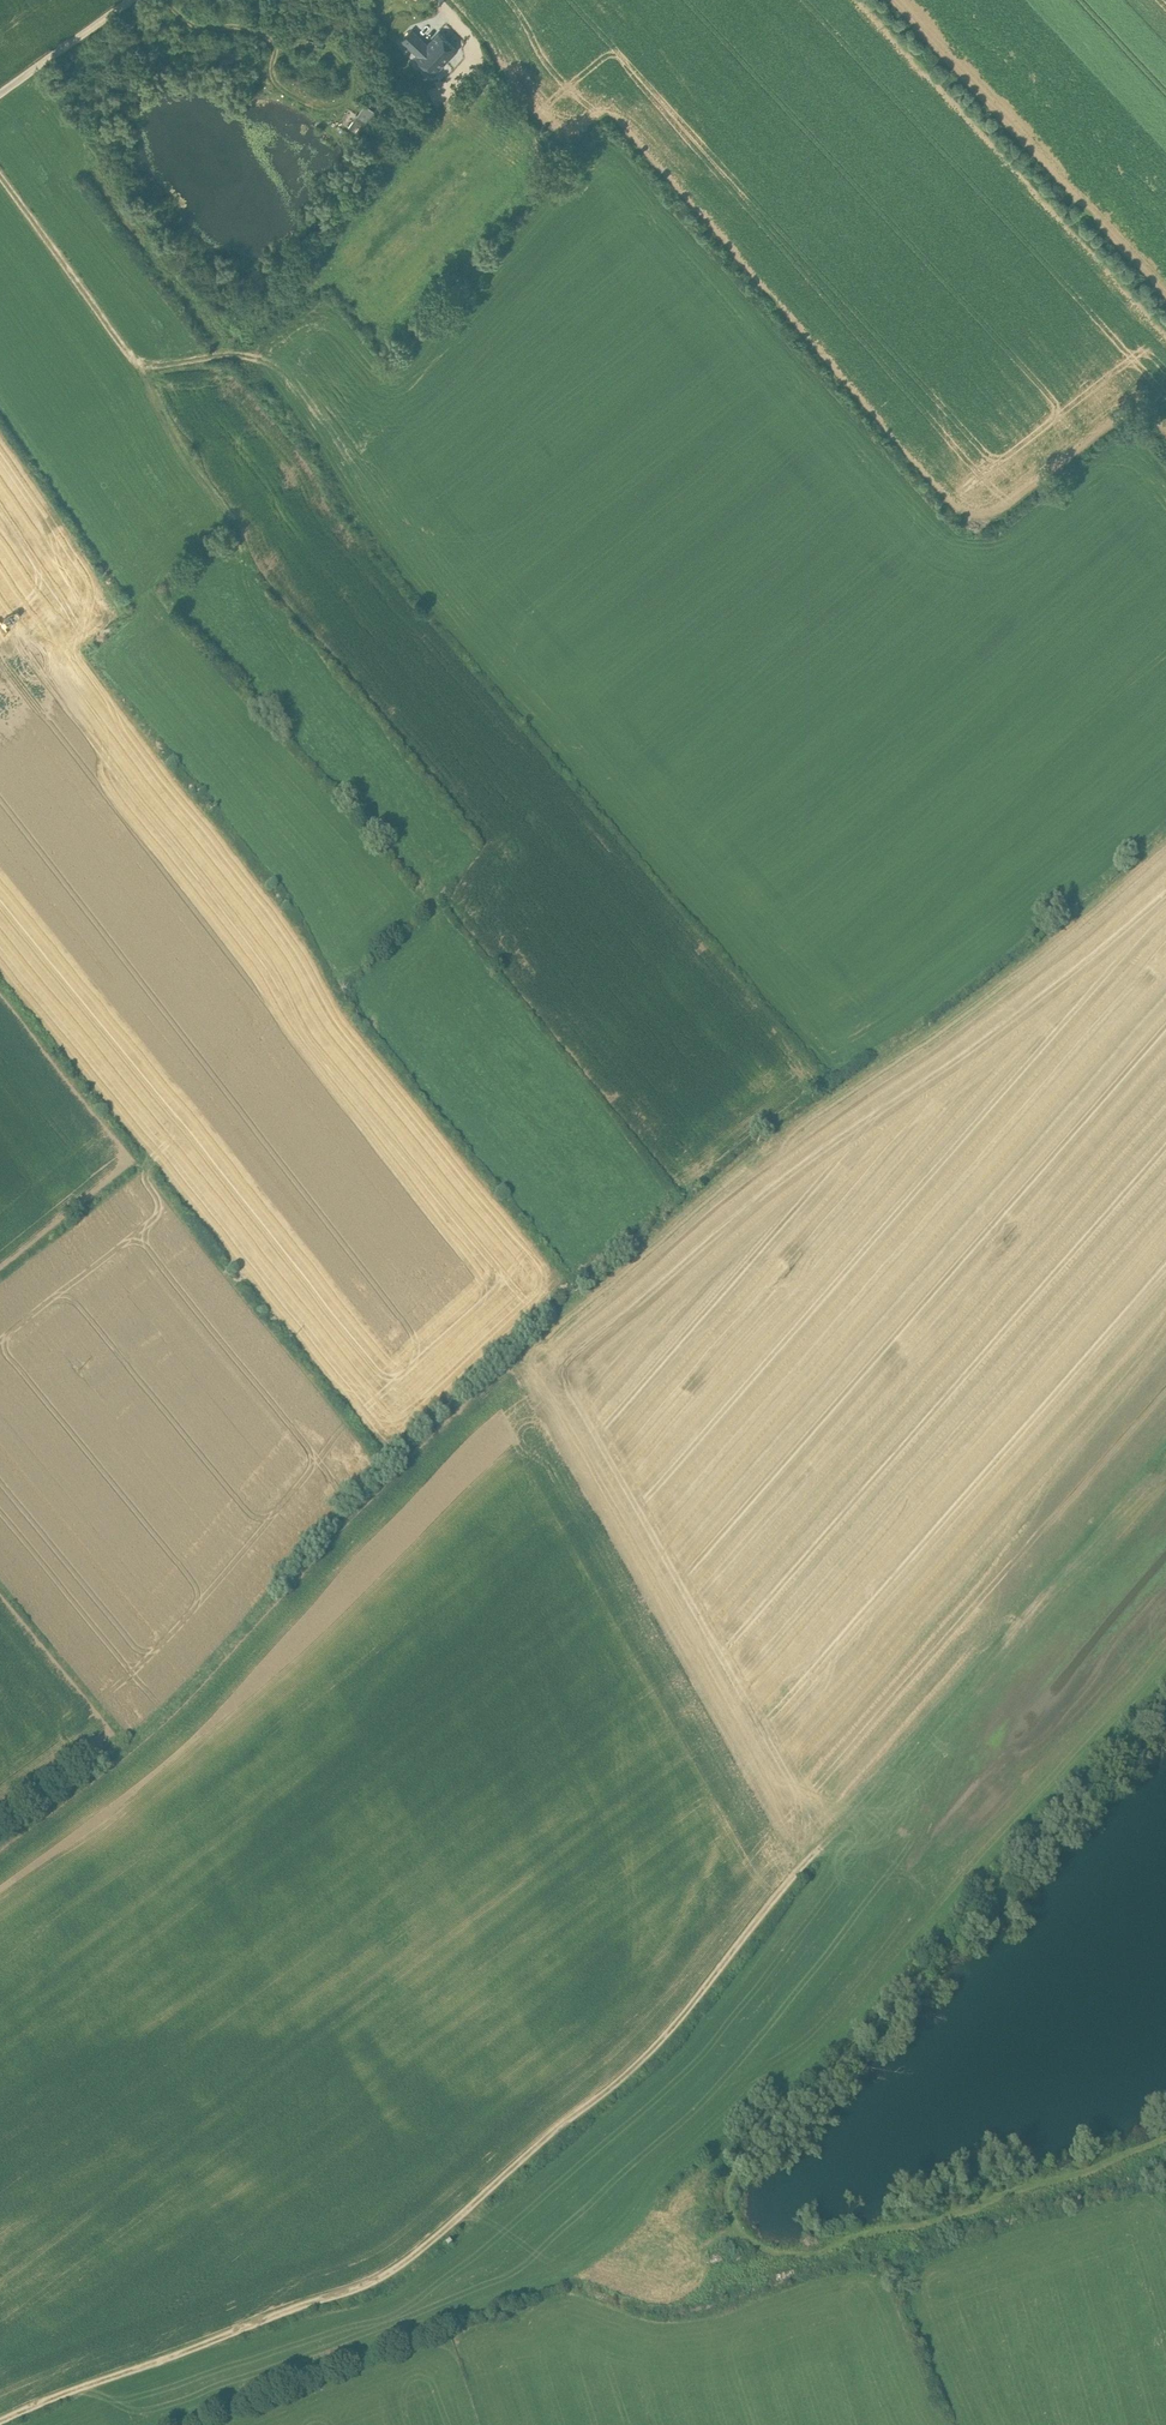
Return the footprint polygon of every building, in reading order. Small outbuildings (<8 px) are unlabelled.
[(427,43),(412,28),(402,38),(408,44),(417,53),(427,43)] [(417,53),(415,55),(434,73),(457,49),(439,31),(427,43),(417,53)] [(408,44),(402,38),(397,44),(403,50),(408,44)] [(348,125),(357,131),(372,109),(363,103),(348,125)]
